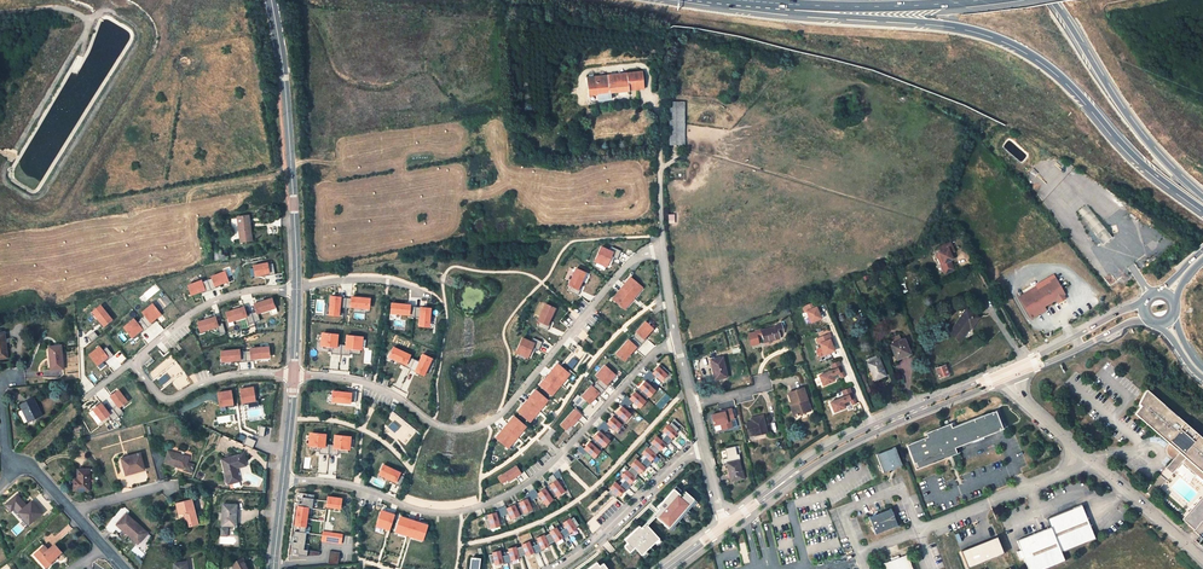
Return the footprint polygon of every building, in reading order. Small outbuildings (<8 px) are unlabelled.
[(642,72),(627,74),(629,91),(644,90),(642,72)] [(629,91),(627,74),(588,78),(590,96),(599,95),(598,92),(610,91),(610,93),(629,91)] [(1087,220),(1105,244),(1112,238),(1087,204),(1078,211),(1084,220),(1088,217),(1089,218),(1087,220)] [(238,217),(239,225),(241,242),(251,240),(249,223),(248,216),(238,217)] [(950,242),(939,248),(941,252),(939,253),(943,264),(941,265),(945,275),(955,270),(950,261),(951,261),(950,258),(952,257),(951,254),(955,252),(950,242)] [(601,246),(594,262),(606,268),(607,266),(610,267),(614,257),(617,259),(621,251),(612,247),(611,250),(601,246)] [(222,261),(220,251),(213,252),(215,262),(222,261)] [(268,262),(253,265),(255,276),(264,275),(264,276),(275,274),(273,264),(269,265),(268,262)] [(576,268),(568,286),(570,287),(568,291),(578,295),(581,289),(579,288),(586,272),(576,268)] [(225,271),(211,276),(212,279),(203,282),(202,279),(187,285),(191,296),(205,291),(206,292),(216,288),(215,287),(229,281),(225,271)] [(630,276),(611,299),(625,310),(644,288),(630,276)] [(1065,295),(1056,279),(1051,282),(1052,283),(1038,291),(1021,301),(1032,319),(1046,311),(1044,307),(1057,300),(1059,303),(1066,299),(1064,296),(1065,295)] [(1021,301),(1038,291),(1036,288),(1020,298),(1021,301)] [(330,296),(328,315),(340,317),(341,307),(370,310),(371,298),(352,296),(351,298),(330,296)] [(226,311),(229,323),(246,318),(248,324),(260,321),(258,314),(276,309),(273,297),(254,304),(256,312),(248,314),(245,306),(226,311)] [(819,312),(817,307),(819,306),(816,301),(803,306),(805,312),(807,311),(812,322),(822,318),(819,312)] [(391,302),(390,314),(409,315),(409,317),(419,318),(418,326),(430,327),(432,308),(411,307),(411,304),(391,302)] [(153,303),(142,312),(145,316),(137,323),(134,318),(123,327),(132,339),(138,334),(139,334),(156,320),(155,320),(162,314),(153,303)] [(545,303),(537,321),(540,322),(538,327),(547,331),(550,324),(549,324),(556,308),(545,303)] [(101,305),(91,312),(100,322),(99,323),(102,327),(103,327),(104,327),(113,320),(101,305)] [(960,341),(970,327),(971,328),(979,317),(967,309),(959,320),(949,333),(960,341)] [(197,321),(200,333),(218,327),(220,334),(225,332),(223,323),(219,324),(216,316),(197,321)] [(628,339),(615,354),(624,362),(636,349),(637,350),(647,339),(646,338),(653,328),(645,321),(635,332),(637,334),(631,341),(628,339)] [(148,343),(164,330),(158,322),(141,335),(148,343)] [(764,342),(780,338),(779,334),(784,333),(781,324),(776,325),(776,327),(761,331),(764,342)] [(321,332),(320,346),(323,347),(323,349),(332,350),(331,353),(349,355),(350,352),(360,353),(360,350),(362,350),(364,336),(347,335),(345,345),(338,344),(339,334),(321,332)] [(832,345),(830,339),(832,339),(830,334),(817,339),(819,344),(820,344),(825,355),(835,351),(832,345)] [(522,337),(515,353),(518,354),(517,357),(525,360),(526,358),(528,359),(529,357),(531,358),(535,348),(538,350),(542,342),(533,338),(532,341),(522,337)] [(894,343),(891,344),(897,359),(904,356),(904,355),(910,353),(905,339),(901,340),(894,343)] [(62,369),(61,346),(49,347),(51,370),(62,369)] [(100,346),(89,355),(100,369),(105,365),(104,363),(113,355),(107,347),(104,350),(100,346)] [(240,349),(221,351),(222,362),(235,361),(235,363),(257,360),(257,359),(271,358),(269,346),(250,348),(250,351),(241,352),(240,349)] [(393,347),(389,357),(401,363),(400,364),(425,376),(433,358),(422,353),(418,361),(410,358),(411,355),(393,347)] [(578,362),(573,358),(566,365),(573,369),(578,362)] [(727,377),(722,358),(714,359),(715,366),(713,367),(716,380),(727,377)] [(886,375),(879,358),(877,359),(869,362),(868,363),(875,380),(886,375)] [(834,381),(832,376),(839,373),(840,375),(844,374),(839,361),(831,364),(833,369),(819,375),(823,385),(830,382),(834,381)] [(557,363),(539,385),(552,396),(571,374),(557,363)] [(591,385),(581,396),(590,404),(591,403),(593,405),(597,402),(595,399),(596,398),(597,398),(612,382),(611,381),(616,375),(604,364),(595,375),(600,379),(593,387),(591,385)] [(580,445),(576,450),(583,456),(586,452),(593,459),(600,451),(599,450),(602,447),(603,447),(609,440),(603,434),(609,427),(615,431),(618,428),(619,428),(628,418),(631,414),(625,409),(632,402),(639,409),(646,401),(644,400),(647,396),(649,397),(655,390),(648,384),(654,376),(661,381),(664,378),(664,379),(669,373),(660,365),(658,366),(652,373),(649,371),(641,379),(645,381),(629,398),(626,396),(619,403),(622,406),(606,423),(604,421),(594,430),(597,433),(583,448),(580,445)] [(936,369),(940,378),(949,374),(945,365),(936,369)] [(254,386),(240,389),(242,404),(256,402),(254,386)] [(1150,386),(1142,400),(1144,402),(1137,410),(1173,442),(1172,443),(1172,459),(1174,461),(1167,469),(1172,474),(1182,463),(1202,482),(1202,435),(1150,386)] [(808,401),(804,388),(788,393),(792,405),(794,404),(795,408),(792,409),(795,416),(807,412),(804,403),(808,401)] [(845,408),(843,403),(851,400),(851,402),(855,401),(850,388),(842,391),(845,396),(830,402),(834,412),(841,409),(845,408)] [(101,402),(92,409),(102,422),(109,416),(113,421),(123,413),(120,408),(128,402),(119,389),(110,396),(117,406),(109,412),(101,402)] [(535,389),(517,411),(530,423),(549,400),(535,389)] [(232,390),(217,392),(220,407),(234,405),(232,390)] [(332,391),(331,402),(351,404),(352,392),(332,391)] [(41,415),(33,399),(21,405),(28,421),(41,415)] [(575,408),(560,425),(566,430),(570,426),(572,427),(582,415),(575,408)] [(722,412),(710,415),(713,426),(720,424),(721,430),(733,427),(731,420),(734,419),(731,408),(721,410),(722,412)] [(999,413),(987,418),(992,433),(1004,428),(999,413)] [(514,415),(495,438),(508,449),(527,427),(514,415)] [(767,432),(763,415),(756,417),(757,420),(751,422),(746,423),(750,436),(767,432)] [(931,438),(910,447),(920,471),(959,455),(956,447),(992,433),(987,418),(955,431),(953,425),(929,434),(931,438)] [(615,481),(609,488),(610,489),(608,492),(615,498),(617,495),(619,496),(624,490),(625,491),(631,485),(629,484),(635,478),(634,477),(637,472),(639,474),(645,467),(646,468),(651,463),(650,461),(656,455),(654,454),(658,449),(660,451),(666,444),(666,445),(672,440),(671,439),(676,432),(675,431),(677,429),(676,428),(679,424),(678,424),(674,420),(671,423),(669,425),(668,424),(662,430),(664,433),(659,438),(657,436),(651,442),(652,444),(648,448),(647,447),(641,453),(643,455),(638,461),(636,459),(630,465),(631,466),(627,471),(626,469),(620,476),(623,478),(618,484),(615,481)] [(400,427),(393,422),(388,427),(395,433),(400,427)] [(310,446),(310,449),(320,450),(319,453),(338,455),(338,451),(347,452),(348,450),(350,450),(352,436),(334,434),(333,445),(326,444),(327,434),(309,432),(308,446),(310,446)] [(245,444),(253,447),(256,440),(248,437),(245,444)] [(885,473),(904,466),(897,448),(878,455),(885,473)] [(165,463),(185,469),(184,471),(192,473),(194,465),(187,463),(188,458),(168,451),(165,463)] [(139,454),(121,459),(126,475),(144,470),(139,454)] [(242,454),(222,460),(228,484),(239,481),(236,468),(245,466),(242,454)] [(327,473),(328,455),(319,454),(317,473),(327,473)] [(743,479),(738,461),(728,463),(730,474),(731,474),(733,481),(743,479)] [(383,464),(378,475),(391,481),(390,482),(399,486),(404,477),(399,475),(401,472),(383,464)] [(516,465),(498,477),(502,484),(507,480),(508,482),(522,474),(516,465)] [(89,490),(88,470),(77,470),(78,479),(73,479),(73,490),(89,490)] [(488,519),(485,520),(487,528),(490,527),(490,529),(500,526),(498,518),(507,513),(511,519),(515,517),(516,518),(527,512),(527,511),(532,509),(529,502),(538,496),(545,505),(552,499),(556,496),(557,497),(565,491),(557,481),(561,477),(557,470),(548,478),(551,483),(537,493),(534,489),(524,495),(527,498),(506,508),(504,506),(495,510),(496,512),(487,514),(488,519)] [(1151,496),(1166,481),(1160,475),(1146,491),(1151,496)] [(383,487),(385,481),(375,479),(373,484),(383,487)] [(681,495),(673,489),(657,507),(659,509),(661,511),(656,517),(669,528),(694,500),(685,491),(681,495)] [(298,503),(292,554),(307,556),(319,555),(320,552),(304,550),(306,533),(305,533),(305,527),(306,527),(310,508),(312,508),(314,495),(303,493),(302,503),(298,503)] [(326,507),(341,509),(342,498),(328,496),(326,507)] [(1181,520),(1193,531),(1202,519),(1202,497),(1181,520)] [(198,524),(192,499),(176,503),(179,515),(183,514),(186,513),(189,526),(198,524)] [(39,510),(31,502),(19,513),(29,524),(38,517),(35,513),(39,510)] [(236,505),(223,504),(222,525),(233,526),(233,516),(236,516),(236,505)] [(1028,568),(1045,568),(1057,564),(1065,561),(1062,553),(1096,539),(1081,504),(1046,519),(1050,527),(1017,541),(1020,550),(1017,552),(1020,560),(1024,558),(1027,567),(1028,568)] [(876,534),(898,525),(891,508),(869,516),(876,534)] [(657,511),(641,528),(643,530),(647,525),(656,517),(661,511),(659,509),(657,511)] [(381,510),(376,526),(390,531),(395,514),(381,510)] [(147,532),(126,514),(119,523),(130,533),(128,535),(137,543),(147,532)] [(400,516),(395,532),(423,542),(428,525),(400,516)] [(500,550),(491,552),(492,554),(489,555),(490,564),(494,562),(494,564),(503,562),(503,564),(510,562),(510,561),(519,558),(518,557),(525,554),(525,556),(534,552),(534,553),(541,551),(540,549),(549,546),(548,544),(554,540),(556,542),(563,537),(563,538),(570,534),(569,533),(576,528),(575,527),(578,525),(573,518),(571,520),(569,518),(562,522),(564,526),(558,530),(556,527),(548,532),(550,534),(545,536),(544,534),(536,537),(537,541),(530,544),(529,541),(521,544),(522,547),(517,548),(516,546),(507,548),(508,552),(501,553),(500,550)] [(117,525),(128,535),(130,533),(119,523),(117,525)] [(641,528),(639,526),(624,539),(627,543),(624,546),(630,552),(634,548),(641,555),(659,539),(647,525),(643,530),(641,528)] [(321,541),(341,544),(343,534),(323,531),(321,541)] [(968,567),(1006,552),(1000,536),(961,550),(968,567)] [(48,550),(44,546),(35,554),(47,567),(53,561),(52,560),(56,557),(61,552),(54,544),(48,550)] [(330,551),(328,566),(338,565),(340,552),(330,551)] [(881,563),(883,568),(912,568),(905,553),(881,563)] [(231,564),(234,568),(248,568),(242,558),(231,564)] [(480,561),(471,559),(470,568),(478,568),(480,561)]
